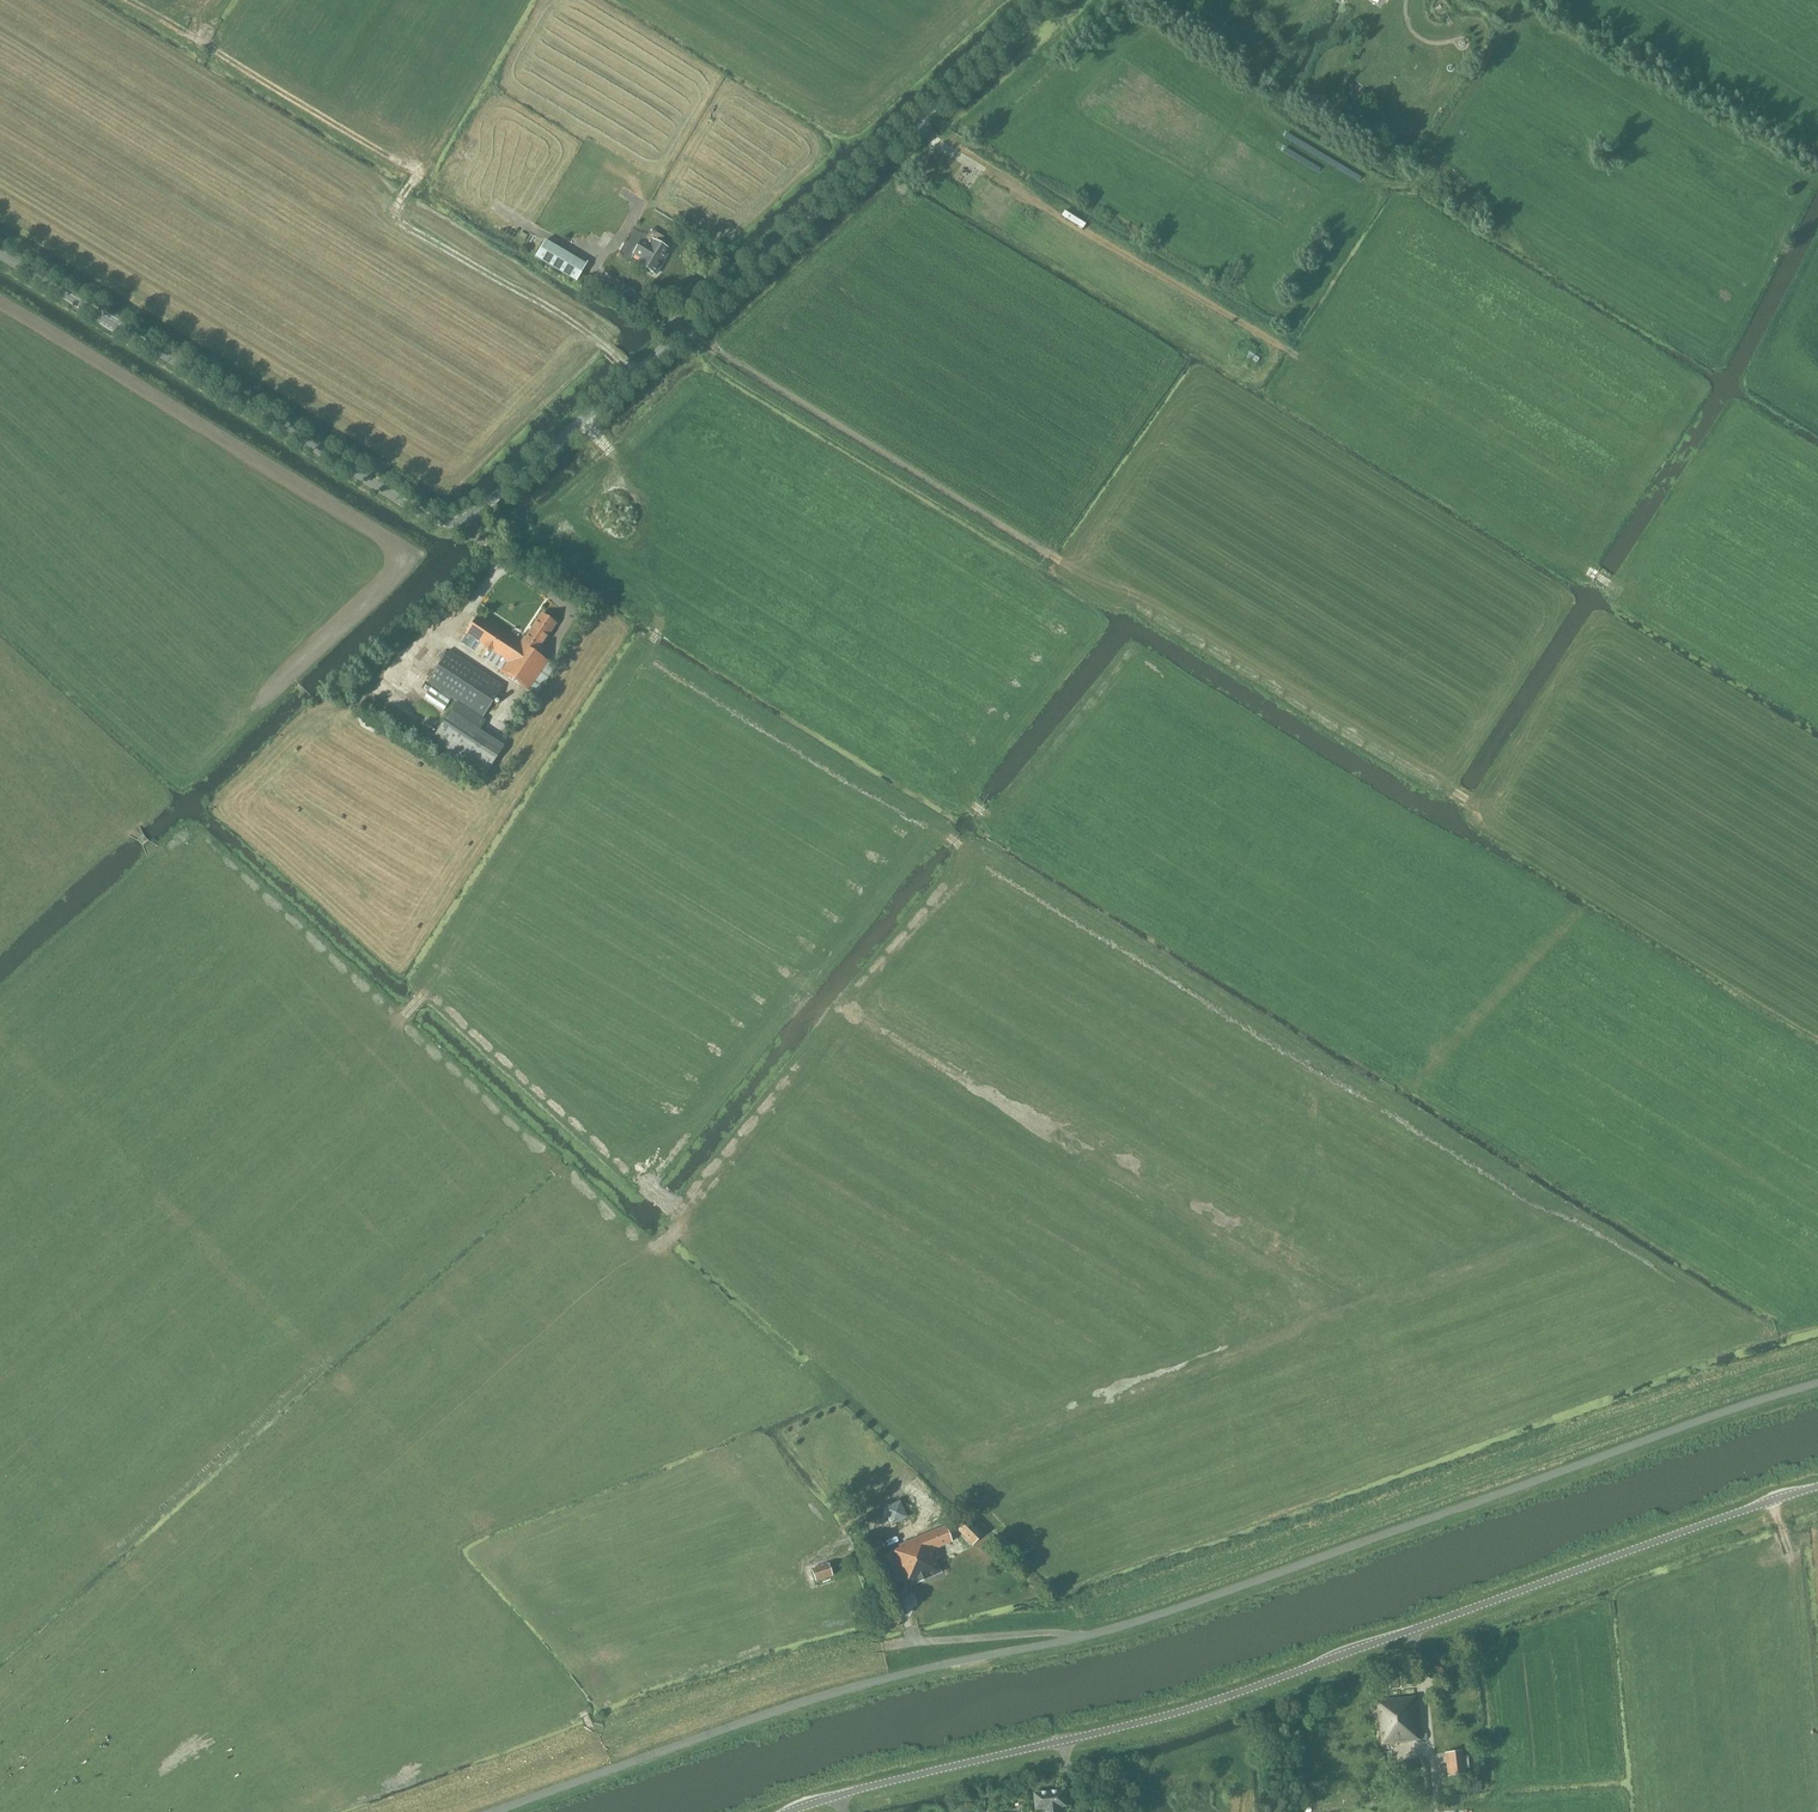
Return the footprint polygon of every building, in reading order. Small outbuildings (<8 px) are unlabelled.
[(666,238),(652,230),(644,242),(641,241),(633,255),(640,260),(638,264),(656,275),(671,252),(662,246),(666,238)] [(546,241),(536,257),(577,282),(587,266),(546,241)] [(464,637),(461,644),(491,664),(501,670),(500,672),(537,696),(557,667),(556,667),(549,662),(538,654),(558,625),(542,614),(526,639),(524,638),(520,642),(480,615),(464,637)] [(450,650),(428,683),(457,703),(482,719),(504,686),(450,650)] [(451,713),(431,743),(484,778),(504,748),(503,747),(480,732),(486,722),(482,719),(457,703),(451,713)] [(882,1511),(889,1526),(905,1519),(898,1503),(882,1511)] [(957,1530),(973,1546),(984,1535),(967,1519),(957,1530)] [(907,1547),(892,1553),(902,1578),(909,1575),(913,1586),(946,1572),(937,1550),(957,1541),(950,1526),(906,1545),(907,1547)] [(816,1582),(833,1576),(829,1563),(812,1569),(816,1582)] [(1382,1745),(1422,1741),(1417,1696),(1377,1700),(1382,1745)] [(1464,1751),(1446,1753),(1449,1777),(1467,1775),(1464,1751)] [(1035,1793),(1037,1811),(1045,1810),(1045,1811),(1065,1811),(1064,1808),(1069,1807),(1067,1789),(1035,1793)]
